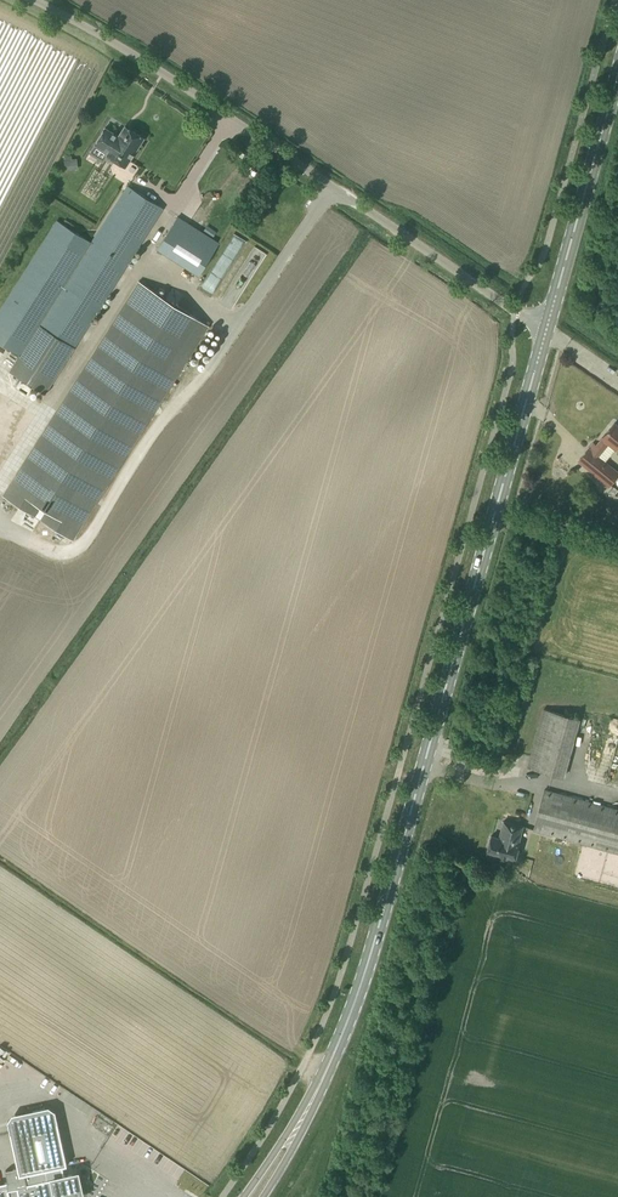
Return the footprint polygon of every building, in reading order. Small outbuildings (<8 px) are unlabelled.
[(126,166),(144,137),(125,125),(118,135),(105,127),(95,143),(108,151),(106,154),(126,166)] [(45,393),(163,207),(127,184),(91,240),(57,219),(0,308),(0,343),(19,355),(9,370),(21,378),(33,386),(45,393)] [(198,273),(217,244),(176,218),(158,247),(198,273)] [(139,280),(2,494),(73,540),(209,325),(139,280)] [(33,386),(21,378),(15,387),(27,395),(33,386)] [(588,449),(605,462),(617,445),(617,425),(614,423),(597,445),(594,442),(588,449)] [(605,462),(588,449),(579,460),(610,484),(617,474),(617,472),(605,462)] [(604,485),(597,494),(603,499),(610,490),(604,485)] [(579,718),(544,709),(528,767),(563,777),(579,718)] [(545,789),(534,830),(617,853),(617,809),(545,789)] [(519,841),(523,826),(504,821),(499,837),(491,835),(486,853),(514,860),(520,841),(519,841)] [(0,1183),(0,1196),(78,1196),(81,1192),(79,1184),(72,1179),(65,1180),(63,1171),(61,1164),(66,1163),(58,1126),(57,1121),(9,1132),(17,1168),(16,1168),(13,1168),(14,1170),(9,1171),(7,1172),(6,1170),(5,1170),(8,1182),(7,1182),(0,1183)]
